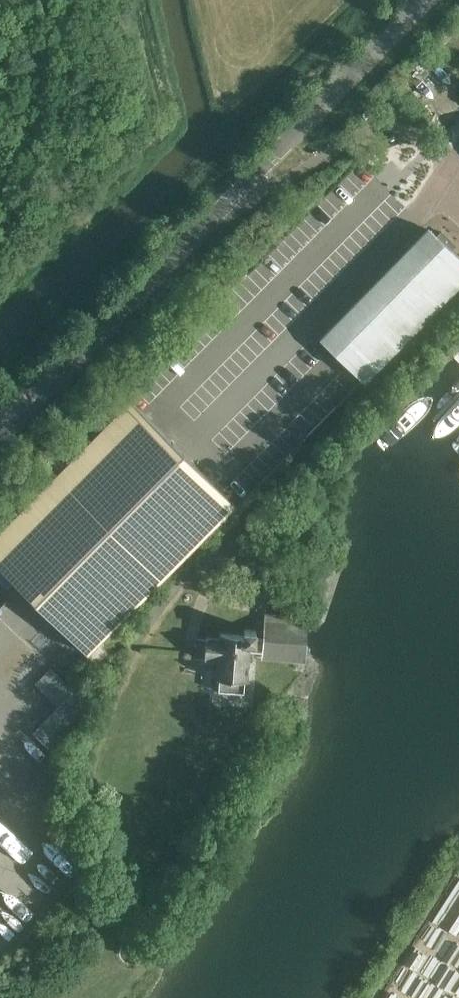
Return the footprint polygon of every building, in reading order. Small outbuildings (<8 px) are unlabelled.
[(436,236),(430,230),(322,340),(365,382),(458,287),(458,259),(450,251),(456,245),(441,231),(436,236)] [(321,392),(292,421),(308,436),(337,407),(321,392)] [(0,529),(0,566),(88,652),(234,504),(129,399),(0,529)] [(279,416),(238,458),(252,471),(292,430),(279,416)] [(205,637),(197,637),(195,657),(218,659),(216,678),(218,678),(217,690),(244,692),(244,680),(246,680),(249,651),(261,652),(305,656),(308,626),(287,624),(288,614),(264,612),(263,637),(255,637),(255,630),(244,629),(244,635),(220,633),(219,638),(205,637)] [(83,660),(95,672),(115,652),(103,640),(83,660)] [(40,671),(63,693),(36,720),(52,735),(67,719),(56,709),(83,681),(56,655),(40,671)] [(28,762),(40,752),(30,739),(18,749),(28,762)]
